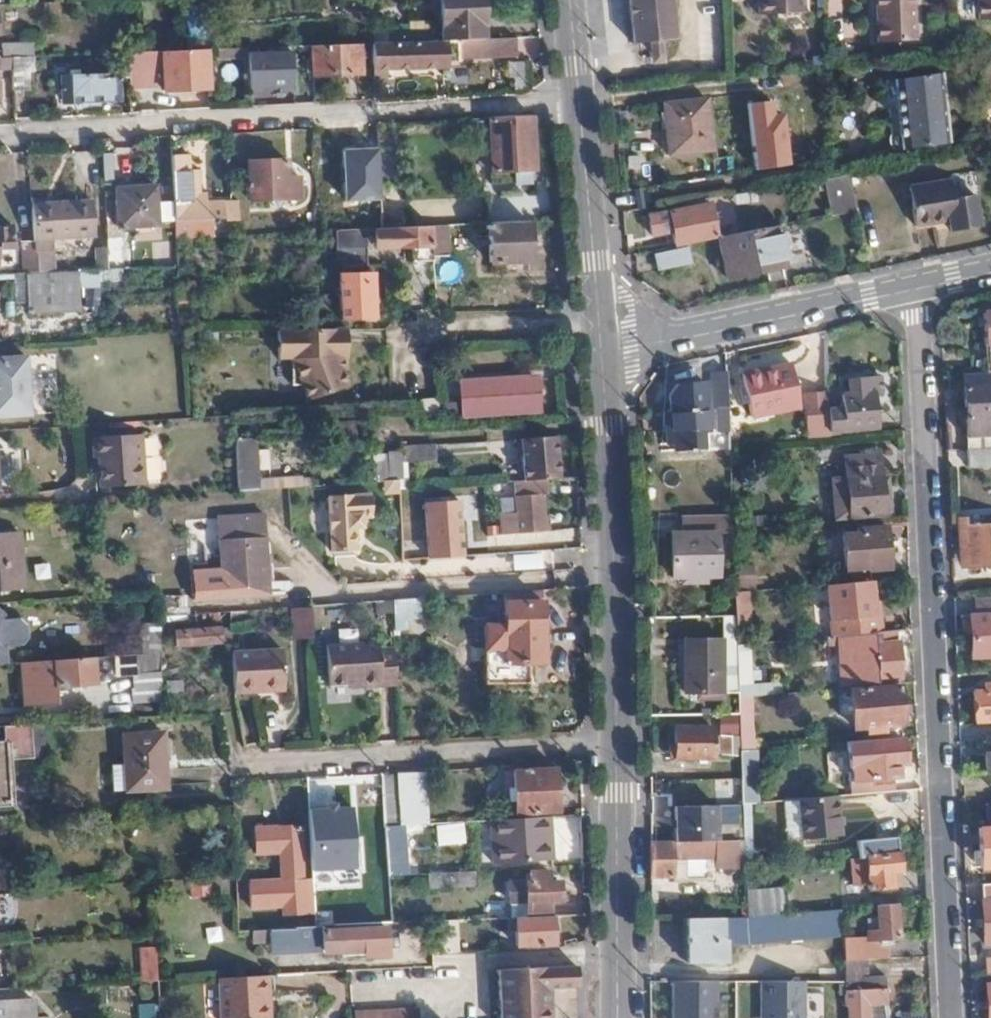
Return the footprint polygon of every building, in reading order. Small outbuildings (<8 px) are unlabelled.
[(475,37),(475,25),(481,24),(480,0),(439,0),(440,39),(475,37)] [(661,0),(617,0),(621,43),(665,39),(661,0)] [(796,0),(750,0),(750,15),(796,14),(796,0)] [(879,23),(879,42),(916,40),(915,0),(879,0),(879,23)] [(980,4),(981,22),(990,22),(990,0),(980,0),(980,4)] [(206,45),(205,6),(189,7),(190,45),(206,45)] [(518,53),(517,35),(475,37),(440,39),(370,42),(372,80),(389,80),(389,63),(435,61),(436,57),(476,54),(476,56),(518,53)] [(31,56),(38,56),(37,42),(7,44),(6,57),(11,57),(31,56)] [(358,43),(311,45),(312,71),(358,69),(358,43)] [(207,48),(187,49),(146,51),(127,52),(127,59),(128,77),(161,75),(163,90),(207,87),(207,48)] [(285,84),(284,51),(265,52),(265,54),(260,55),(260,62),(252,63),(253,81),(266,81),(266,85),(285,84)] [(11,71),(12,90),(29,90),(29,69),(33,69),(31,56),(11,57),(11,71)] [(6,57),(0,58),(0,71),(11,71),(11,57),(6,57)] [(117,77),(128,77),(127,59),(109,59),(108,70),(62,73),(63,101),(117,98),(117,77)] [(527,62),(510,61),(508,88),(526,89),(527,62)] [(949,144),(942,74),(896,77),(904,148),(949,144)] [(703,78),(672,81),(674,102),(663,103),(669,153),(710,149),(703,78)] [(760,122),(759,91),(742,92),(742,100),(734,101),(735,108),(744,107),(744,122),(760,122)] [(531,170),(531,114),(489,117),(491,172),(509,172),(527,170),(531,170)] [(401,122),(376,123),(377,160),(380,227),(402,226),(403,213),(401,122)] [(377,160),(376,123),(352,124),(353,161),(377,160)] [(188,154),(172,154),(175,237),(213,236),(212,217),(223,217),(222,201),(205,201),(205,195),(198,196),(197,165),(189,165),(188,154)] [(288,197),(287,158),(248,160),(249,199),(288,197)] [(528,182),(527,170),(509,172),(510,183),(528,182)] [(847,172),(822,176),(829,212),(854,206),(847,172)] [(913,230),(946,226),(974,221),(972,199),(954,200),(951,180),(907,185),(913,230)] [(158,223),(155,184),(116,187),(118,226),(158,223)] [(92,199),(30,203),(33,240),(34,272),(51,271),(51,238),(94,234),(92,199)] [(230,200),(231,219),(240,219),(239,200),(230,200)] [(714,235),(707,204),(668,212),(674,243),(714,235)] [(446,224),(452,224),(452,208),(423,210),(423,212),(424,225),(431,225),(446,224)] [(423,212),(403,213),(402,226),(424,225),(423,212)] [(528,260),(526,220),(489,222),(489,261),(528,260)] [(975,231),(974,221),(946,226),(947,236),(975,231)] [(13,222),(0,222),(0,246),(14,245),(13,222)] [(431,225),(433,254),(447,253),(446,224),(431,225)] [(776,224),(718,236),(726,277),(785,265),(776,224)] [(412,260),(433,259),(433,254),(431,225),(424,225),(402,226),(380,227),(377,227),(376,241),(395,241),(396,246),(410,245),(412,260)] [(371,261),(370,228),(344,229),(343,262),(371,261)] [(119,230),(106,231),(107,247),(108,268),(121,267),(119,230)] [(34,272),(33,240),(17,241),(19,273),(26,272),(34,272)] [(108,268),(107,247),(95,248),(96,268),(108,268)] [(692,264),(688,247),(656,254),(658,270),(692,264)] [(67,270),(51,271),(34,272),(26,272),(28,291),(69,289),(67,270)] [(340,271),(340,278),(342,317),(374,315),(373,270),(340,271)] [(385,294),(397,294),(396,274),(385,273),(385,294)] [(982,313),(985,372),(990,371),(990,312),(982,313)] [(352,353),(351,326),(277,327),(277,354),(290,354),(290,381),(301,381),(307,398),(350,382),(346,366),(345,354),(352,353)] [(29,413),(25,355),(0,357),(0,415),(29,413)] [(802,408),(793,365),(744,375),(752,418),(802,408)] [(961,373),(965,437),(990,435),(990,391),(990,371),(985,372),(961,373)] [(728,439),(725,373),(710,374),(711,411),(717,411),(717,439),(728,439)] [(541,407),(540,376),(465,379),(466,410),(541,407)] [(840,409),(826,410),(826,430),(875,425),(872,393),(879,392),(878,377),(846,380),(847,395),(838,396),(840,409)] [(707,432),(706,385),(678,386),(671,395),(672,411),(664,412),(665,440),(673,440),(673,450),(702,450),(701,432),(707,432)] [(826,410),(825,391),(804,393),(805,437),(826,435),(826,430),(826,410)] [(440,412),(440,396),(424,396),(424,412),(440,412)] [(142,483),(141,433),(93,436),(94,456),(100,457),(101,485),(142,483)] [(264,440),(264,435),(234,436),(236,489),(257,488),(256,475),(254,441),(264,440)] [(965,437),(966,448),(990,446),(990,435),(965,437)] [(557,478),(555,436),(519,437),(522,481),(528,480),(546,479),(557,478)] [(439,460),(437,442),(405,444),(406,462),(439,460)] [(964,448),(965,464),(990,462),(990,446),(966,448),(964,448)] [(385,450),(385,476),(400,476),(400,450),(385,450)] [(881,513),(877,455),(844,458),(845,478),(832,479),(835,517),(881,513)] [(335,472),(256,475),(257,488),(312,484),(335,482),(335,472)] [(547,495),(546,479),(528,480),(529,496),(517,497),(517,511),(502,512),(503,532),(542,530),(541,495),(547,495)] [(414,523),(413,488),(406,488),(399,488),(401,523),(414,523)] [(372,514),(371,494),(328,496),(332,552),(357,550),(356,524),(361,524),(361,514),(372,514)] [(422,500),(423,556),(461,556),(460,499),(422,500)] [(270,585),(265,513),(223,516),(228,588),(270,585)] [(966,523),(966,514),(957,515),(960,564),(990,562),(990,521),(966,523)] [(402,559),(415,559),(414,523),(401,523),(402,559)] [(883,540),(882,527),(855,529),(855,536),(840,537),(842,569),(858,569),(858,571),(892,568),(891,540),(883,540)] [(15,531),(0,532),(0,588),(20,587),(15,531)] [(717,576),(715,532),(670,533),(672,576),(717,576)] [(737,566),(737,585),(752,584),(751,565),(737,566)] [(855,580),(812,584),(816,635),(833,634),(864,632),(864,616),(857,616),(857,599),(855,580)] [(542,662),(538,589),(500,591),(504,664),(542,662)] [(162,595),(162,607),(184,608),(185,596),(162,595)] [(972,597),(973,616),(970,616),(970,620),(971,640),(971,657),(990,656),(990,596),(972,597)] [(417,597),(389,599),(389,606),(417,604),(417,597)] [(288,607),(289,638),(311,637),(310,607),(288,607)] [(4,661),(3,644),(18,643),(18,639),(25,635),(25,624),(17,615),(0,617),(0,661),(4,661)] [(971,640),(970,620),(962,620),(962,641),(971,640)] [(219,641),(218,626),(174,628),(175,643),(219,641)] [(890,640),(888,630),(864,632),(833,634),(837,688),(875,685),(874,678),(897,675),(894,640),(890,640)] [(736,642),(736,637),(683,638),(683,691),(738,691),(737,670),(736,642)] [(750,641),(736,642),(737,670),(751,669),(750,641)] [(270,642),(231,644),(233,687),(258,685),(257,677),(272,677),(270,642)] [(359,686),(394,685),(392,648),(376,648),(376,642),(324,644),(326,682),(347,682),(359,681),(359,686)] [(161,697),(159,651),(115,654),(115,672),(129,672),(129,699),(161,697)] [(92,656),(19,660),(20,702),(53,700),(53,683),(93,682),(92,656)] [(738,691),(738,696),(751,695),(751,684),(751,669),(737,670),(738,691)] [(273,685),(272,677),(257,677),(258,685),(273,685)] [(751,684),(751,695),(783,693),(782,682),(751,684)] [(990,686),(990,693),(974,694),(975,721),(990,720),(990,686)] [(899,724),(898,688),(849,692),(851,728),(863,728),(864,733),(880,732),(879,725),(899,724)] [(0,724),(0,807),(9,807),(7,761),(44,760),(42,722),(0,724)] [(710,756),(710,727),(674,728),(674,756),(710,756)] [(164,786),(162,731),(124,732),(126,788),(164,786)] [(865,739),(844,741),(849,795),(898,790),(896,764),(902,764),(900,740),(865,743),(865,739)] [(739,749),(739,802),(758,802),(758,749),(739,749)] [(514,787),(509,787),(508,800),(515,800),(515,812),(557,809),(555,768),(514,770),(514,787)] [(504,787),(509,787),(514,787),(514,770),(505,771),(504,787)] [(397,771),(381,772),(384,825),(398,824),(397,771)] [(381,772),(352,773),(352,789),(364,789),(365,833),(384,832),(384,825),(381,772)] [(346,824),(345,784),(311,787),(312,826),(346,824)] [(838,835),(836,796),(799,800),(802,838),(838,835)] [(538,840),(537,815),(500,818),(501,845),(517,845),(518,860),(552,859),(550,839),(538,840)] [(464,843),(463,821),(434,823),(435,845),(464,843)] [(283,913),(313,912),(311,878),(311,876),(302,877),(299,823),(254,825),(255,851),(279,850),(281,878),(248,879),(249,905),(282,903),(283,913)] [(384,825),(384,832),(385,856),(398,857),(397,843),(399,842),(398,824),(384,825)] [(980,830),(982,867),(990,867),(990,829),(980,830)] [(897,869),(894,836),(855,840),(857,857),(864,857),(868,887),(891,884),(889,870),(897,869)] [(735,840),(649,841),(648,876),(670,876),(670,881),(683,881),(683,877),(703,876),(703,868),(735,867),(735,840)] [(398,857),(385,856),(386,875),(398,874),(398,857)] [(427,872),(439,871),(439,858),(413,859),(415,873),(427,872)] [(472,880),(472,869),(453,870),(454,881),(472,880)] [(454,881),(453,870),(439,871),(427,872),(426,883),(454,881)] [(551,914),(560,914),(559,898),(568,897),(567,877),(556,877),(556,870),(539,870),(539,878),(519,879),(521,916),(551,914)] [(982,898),(990,898),(990,884),(982,885),(982,898)] [(747,917),(787,913),(786,890),(746,894),(747,917)] [(898,933),(896,901),(877,904),(880,925),(868,927),(869,937),(889,934),(898,933)] [(982,904),(983,944),(990,943),(990,903),(982,904)] [(842,930),(841,908),(787,913),(747,917),(746,917),(684,919),(685,964),(722,962),(722,944),(842,936),(842,930)] [(552,941),(551,914),(521,916),(514,916),(516,943),(552,941)] [(430,920),(431,952),(457,951),(456,919),(430,920)] [(321,924),(278,926),(279,944),(317,943),(318,951),(363,950),(361,926),(321,927),(321,924)] [(843,960),(864,959),(863,938),(863,929),(842,930),(842,936),(843,960)] [(890,957),(889,934),(869,937),(863,938),(864,959),(890,957)] [(158,979),(156,947),(141,948),(142,980),(158,979)] [(864,959),(843,960),(844,982),(845,1017),(883,1017),(882,976),(864,976),(864,959)] [(498,1017),(549,1017),(548,993),(547,986),(575,985),(575,982),(575,964),(497,969),(498,1017)] [(217,976),(220,1017),(260,1017),(259,974),(217,976)] [(761,982),(761,1017),(806,1017),(807,982),(761,982)] [(674,1001),(674,1017),(714,1017),(714,1012),(706,1012),(706,1001),(674,1001)] [(19,1003),(0,1004),(0,1017),(20,1017),(19,1003)] [(136,1004),(137,1017),(156,1017),(156,1003),(136,1004)] [(352,1017),(414,1017),(414,1008),(352,1011),(352,1017)]
